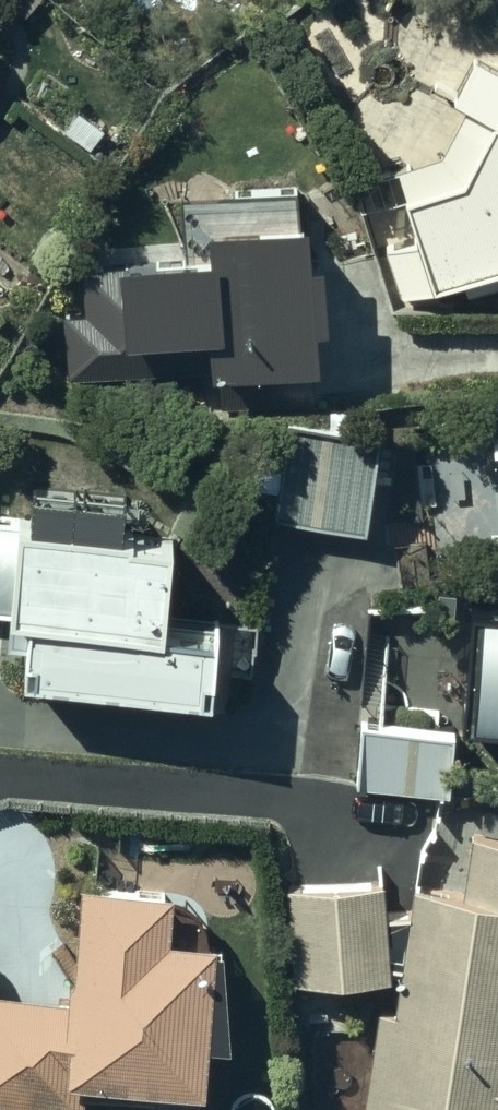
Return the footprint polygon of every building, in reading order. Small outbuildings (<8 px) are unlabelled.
[(434,314),(497,297),(497,109),(477,115),(488,156),(463,205),(408,220),(434,314)] [(315,419),(305,204),(210,208),(213,276),(82,282),(88,400),(218,394),(220,423),(315,419)] [(281,547),(363,559),(374,474),(292,463),(281,547)] [(172,559),(0,541),(0,645),(161,662),(172,559)] [(485,630),(467,773),(497,777),(497,632),(485,630)] [(437,826),(451,753),(368,738),(355,811),(437,826)] [(416,925),(390,1109),(497,1109),(497,887),(468,883),(461,931),(416,925)] [(374,908),(292,917),(303,1010),(384,1002),(374,908)] [(217,984),(165,979),(170,929),(78,921),(68,1034),(0,1028),(0,1109),(205,1109),(217,984)]
